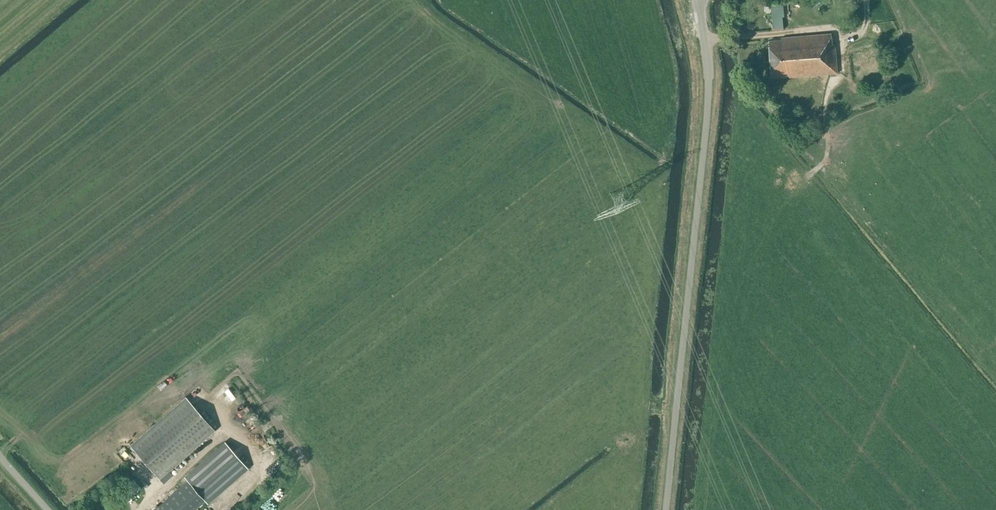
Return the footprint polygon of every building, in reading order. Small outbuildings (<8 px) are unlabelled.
[(783,29),(782,13),(784,13),(783,5),(771,6),(773,30),(783,29)] [(832,43),(831,33),(782,38),(782,40),(769,41),(772,76),(790,75),(790,77),(837,73),(835,43),(832,43)] [(214,432),(186,399),(130,447),(159,480),(214,432)] [(242,469),(222,445),(184,478),(187,481),(204,502),(242,469)] [(122,483),(131,493),(142,483),(133,473),(122,483)] [(204,502),(187,481),(154,509),(195,509),(204,502)]
